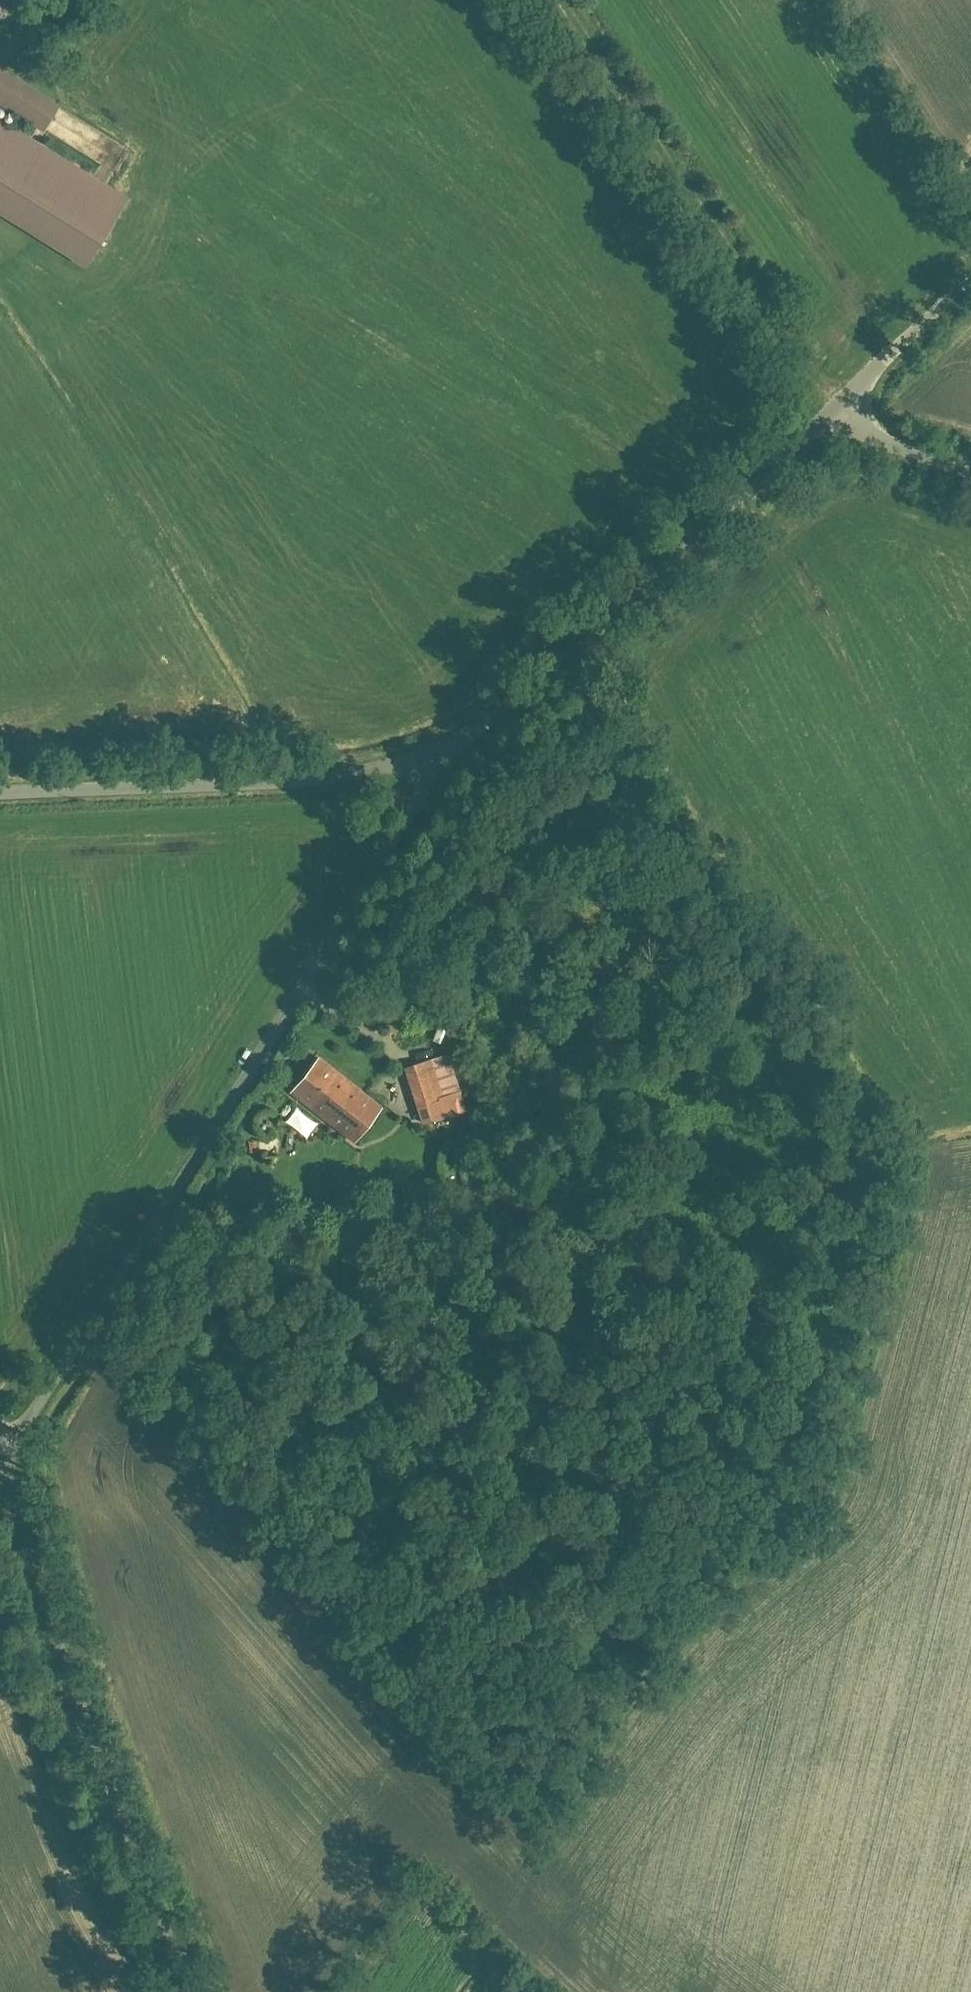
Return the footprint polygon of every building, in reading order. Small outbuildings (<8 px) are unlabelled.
[(16,9),(11,0),(0,0),(0,17),(16,9)] [(0,68),(0,105),(35,127),(52,100),(0,68)] [(0,119),(0,216),(81,266),(124,195),(0,119)] [(448,1052),(403,1066),(416,1110),(461,1096),(448,1052)] [(383,1106),(318,1057),(291,1094),(356,1143),(383,1106)]
